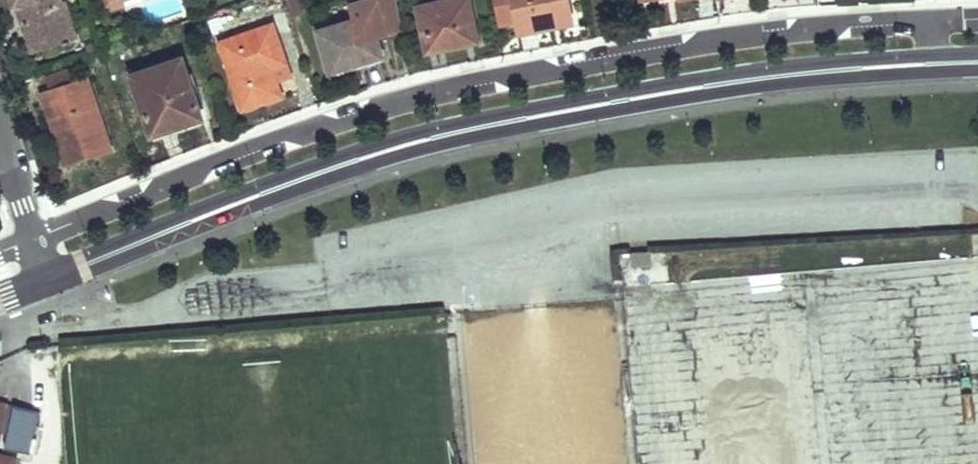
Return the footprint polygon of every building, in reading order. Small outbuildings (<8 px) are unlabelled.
[(15,6),(23,4),(28,21),(24,22),(34,50),(75,38),(70,25),(73,23),(66,0),(65,0),(62,1),(62,0),(13,0),(15,6)] [(318,31),(330,70),(382,53),(377,38),(402,29),(397,0),(364,0),(348,5),(353,20),(318,31)] [(419,5),(428,50),(457,45),(458,36),(477,31),(470,0),(444,0),(419,5)] [(498,23),(517,19),(519,25),(573,15),(570,0),(493,0),(498,23)] [(274,25),(221,42),(243,108),(282,95),(278,84),(270,59),(283,55),(274,25)] [(283,55),(270,59),(278,84),(291,78),(283,55)] [(183,57),(133,75),(153,134),(203,117),(183,57)] [(37,72),(39,84),(83,77),(81,65),(37,72)] [(86,78),(44,92),(68,164),(110,150),(86,78)] [(39,416),(15,411),(4,450),(30,455),(39,416)] [(20,458),(0,454),(0,463),(18,463),(20,458)]
